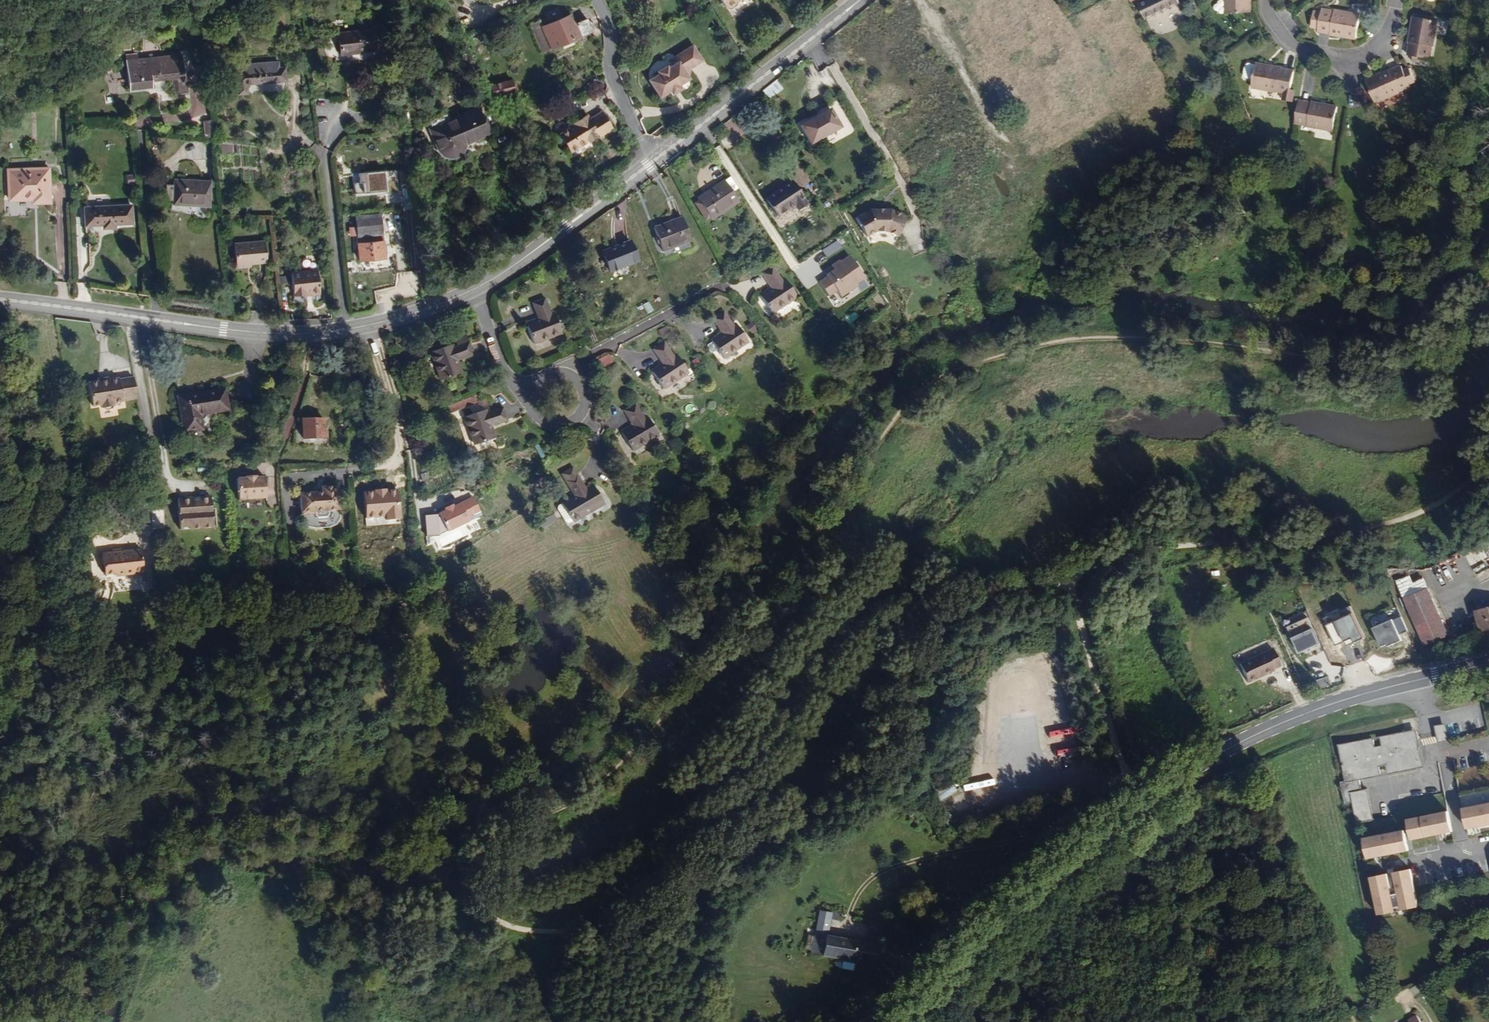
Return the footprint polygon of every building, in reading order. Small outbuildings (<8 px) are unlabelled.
[(722,12),(743,0),(715,0),(722,12)] [(1181,3),(1179,0),(1149,0),(1139,5),(1147,20),(1181,3)] [(1224,12),(1248,12),(1248,0),(1224,0),(1224,12)] [(1333,10),(1332,11),(1320,9),(1320,11),(1311,10),(1309,27),(1317,29),(1316,32),(1330,34),(1329,35),(1355,39),(1359,14),(1333,10)] [(568,40),(590,30),(585,18),(573,23),(568,13),(540,25),(550,48),(559,44),(560,48),(570,43),(568,40)] [(1435,22),(1433,21),(1434,18),(1414,14),(1413,17),(1411,17),(1406,41),(1408,42),(1405,55),(1411,56),(1409,61),(1424,64),(1425,59),(1427,59),(1430,46),(1435,22)] [(550,48),(540,25),(538,19),(528,24),(539,52),(550,48)] [(1294,22),(1287,28),(1294,36),(1301,29),(1294,22)] [(370,53),(368,33),(334,37),(336,57),(370,53)] [(689,68),(702,60),(692,45),(678,53),(680,55),(675,58),(677,61),(667,67),(666,65),(656,71),(657,73),(648,79),(658,96),(668,90),(670,94),(680,88),(678,84),(687,78),(689,68)] [(182,79),(179,54),(134,59),(134,54),(123,55),(124,61),(123,61),(126,89),(148,87),(148,80),(168,78),(170,94),(185,92),(183,78),(182,79)] [(282,82),(281,67),(275,68),(274,62),(238,65),(238,70),(230,71),(232,86),(282,82)] [(1280,66),(1253,62),(1247,62),(1243,66),(1243,72),(1246,75),(1251,75),(1250,87),(1276,90),(1282,91),(1281,99),(1291,101),(1292,92),(1289,91),(1292,70),(1279,68),(1280,66)] [(1408,86),(1408,84),(1414,81),(1407,67),(1402,70),(1400,65),(1388,70),(1387,69),(1363,80),(1373,103),(1397,92),(1397,91),(1408,86)] [(775,80),(762,91),(769,99),(782,89),(775,80)] [(509,94),(507,83),(480,90),(485,100),(509,94)] [(1309,102),(1297,100),(1293,122),(1305,124),(1305,126),(1331,130),(1336,105),(1310,101),(1309,102)] [(612,127),(601,110),(588,118),(586,113),(573,121),(574,123),(567,127),(558,132),(569,151),(585,141),(585,139),(597,132),(598,135),(612,127)] [(838,129),(828,110),(797,127),(808,146),(838,129)] [(482,137),(470,112),(443,124),(441,119),(427,125),(429,130),(426,131),(435,156),(446,160),(451,158),(454,157),(458,153),(458,147),(482,137)] [(206,134),(204,121),(197,122),(199,135),(206,134)] [(353,183),(354,194),(385,191),(385,193),(398,192),(395,170),(358,174),(359,183),(353,183)] [(44,205),(43,171),(3,172),(3,203),(26,202),(26,206),(44,205)] [(735,202),(728,192),(734,188),(726,175),(693,196),(695,199),(707,217),(708,219),(735,202)] [(802,204),(787,181),(761,198),(773,216),(789,206),(793,211),(802,204)] [(205,210),(207,184),(169,182),(169,188),(168,203),(168,208),(205,210)] [(168,203),(169,188),(161,187),(160,203),(168,203)] [(707,217),(695,199),(690,202),(701,220),(707,217)] [(127,226),(126,209),(80,211),(80,228),(98,228),(98,231),(109,231),(109,227),(127,226)] [(895,235),(902,216),(897,214),(897,213),(885,209),(880,210),(880,212),(872,213),(872,211),(866,211),(852,220),(863,238),(873,233),(883,231),(895,235)] [(687,240),(678,215),(650,225),(659,250),(687,240)] [(378,238),(376,216),(350,219),(353,241),(378,238)] [(380,261),(378,238),(353,241),(355,263),(380,261)] [(634,261),(626,241),(598,252),(606,272),(634,261)] [(262,266),(260,244),(229,246),(231,269),(246,268),(262,266)] [(863,278),(848,255),(840,260),(839,258),(829,264),(832,270),(825,274),(826,276),(819,281),(828,296),(837,290),(841,296),(856,287),(854,284),(863,278)] [(793,299),(781,280),(779,281),(770,267),(757,275),(767,289),(756,297),(768,316),(793,299)] [(315,297),(313,274),(286,277),(288,299),(301,297),(301,295),(305,294),(306,298),(315,297)] [(558,337),(550,316),(547,317),(541,301),(528,306),(533,322),(521,326),(528,348),(558,337)] [(720,361),(745,344),(732,324),(730,326),(720,312),(708,320),(718,335),(707,342),(720,361)] [(458,376),(454,364),(470,358),(463,338),(451,342),(453,349),(449,351),(448,348),(427,355),(437,384),(458,376)] [(687,375),(674,356),(672,357),(663,343),(650,351),(660,365),(649,372),(661,391),(687,375)] [(138,396),(134,376),(120,378),(119,377),(109,378),(110,380),(101,382),(100,380),(90,382),(93,404),(102,403),(103,407),(105,408),(113,408),(115,405),(114,402),(123,400),(123,398),(138,396)] [(229,407),(226,386),(178,394),(185,429),(203,427),(200,411),(229,407)] [(655,438),(644,418),(641,419),(633,405),(620,412),(629,427),(618,434),(629,453),(655,438)] [(487,430),(503,424),(498,410),(482,416),(481,413),(460,420),(470,449),(491,441),(487,430)] [(319,441),(319,422),(297,423),(298,441),(319,441)] [(601,504),(589,485),(582,488),(570,467),(558,474),(570,496),(558,504),(569,523),(601,504)] [(262,501),(261,481),(252,481),(252,477),(241,478),(241,482),(233,482),(234,502),(262,501)] [(335,514),(333,493),(332,493),(331,488),(317,489),(317,491),(317,495),(307,495),(295,496),(296,509),(303,509),(303,516),(310,516),(311,518),(313,520),(319,520),(322,517),(322,515),(335,514)] [(397,490),(362,492),(364,526),(399,524),(397,490)] [(479,513),(471,497),(465,500),(472,516),(479,513)] [(208,531),(206,500),(194,501),(194,505),(189,505),(188,501),(173,502),(176,533),(208,531)] [(467,522),(465,519),(472,516),(465,500),(451,506),(450,504),(442,508),(443,510),(437,512),(436,515),(423,516),(425,538),(437,537),(467,522)] [(137,507),(136,515),(146,517),(147,509),(137,507)] [(1325,555),(1324,549),(1314,550),(1315,553),(1309,553),(1309,559),(1316,559),(1316,561),(1324,560),(1324,555),(1325,555)] [(138,553),(99,555),(100,577),(128,575),(129,578),(139,578),(138,553)] [(1354,560),(1342,555),(1339,561),(1351,565),(1354,560)] [(1262,578),(1260,564),(1252,565),(1254,579),(1262,578)] [(1476,574),(1480,582),(1488,578),(1488,567),(1476,574)] [(1392,582),(1397,592),(1412,585),(1407,575),(1392,582)] [(1397,592),(1421,646),(1445,636),(1420,581),(1412,585),(1397,592)] [(1473,612),(1478,632),(1488,630),(1488,609),(1473,612)] [(1372,625),(1390,619),(1387,612),(1369,618),(1372,625)] [(1351,614),(1325,626),(1334,646),(1351,638),(1353,643),(1362,638),(1351,614)] [(1318,644),(1306,617),(1286,627),(1298,653),(1318,644)] [(1406,631),(1400,617),(1393,620),(1392,619),(1372,628),(1381,647),(1387,644),(1387,646),(1402,640),(1399,634),(1406,631)] [(1272,647),(1239,663),(1248,682),(1281,666),(1272,647)] [(1324,656),(1314,662),(1320,670),(1329,663),(1324,656)] [(1328,676),(1316,681),(1319,689),(1331,685),(1328,676)] [(1448,739),(1445,727),(1436,728),(1439,741),(1448,739)] [(1416,738),(1414,730),(1389,735),(1390,737),(1404,734),(1405,740),(1416,738)] [(1421,765),(1416,738),(1405,740),(1404,734),(1390,737),(1389,735),(1379,737),(1381,744),(1374,746),(1372,738),(1339,745),(1346,779),(1340,780),(1344,802),(1351,801),(1356,821),(1372,818),(1367,788),(1361,789),(1358,778),(1355,762),(1359,760),(1362,777),(1380,774),(1378,766),(1384,765),(1387,772),(1421,765)] [(1053,756),(1072,756),(1072,743),(1053,743),(1053,756)] [(1462,808),(1467,830),(1488,826),(1488,802),(1462,808)] [(1453,832),(1448,810),(1406,818),(1411,841),(1453,832)] [(1409,852),(1404,829),(1363,837),(1367,859),(1409,852)] [(1418,907),(1411,869),(1371,877),(1378,915),(1418,907)] [(828,930),(830,919),(840,921),(841,913),(822,910),(819,929),(828,930)] [(883,929),(884,921),(874,919),(873,927),(883,929)] [(827,935),(818,934),(815,953),(817,954),(842,958),(841,968),(853,969),(854,961),(877,964),(880,944),(827,935)]
